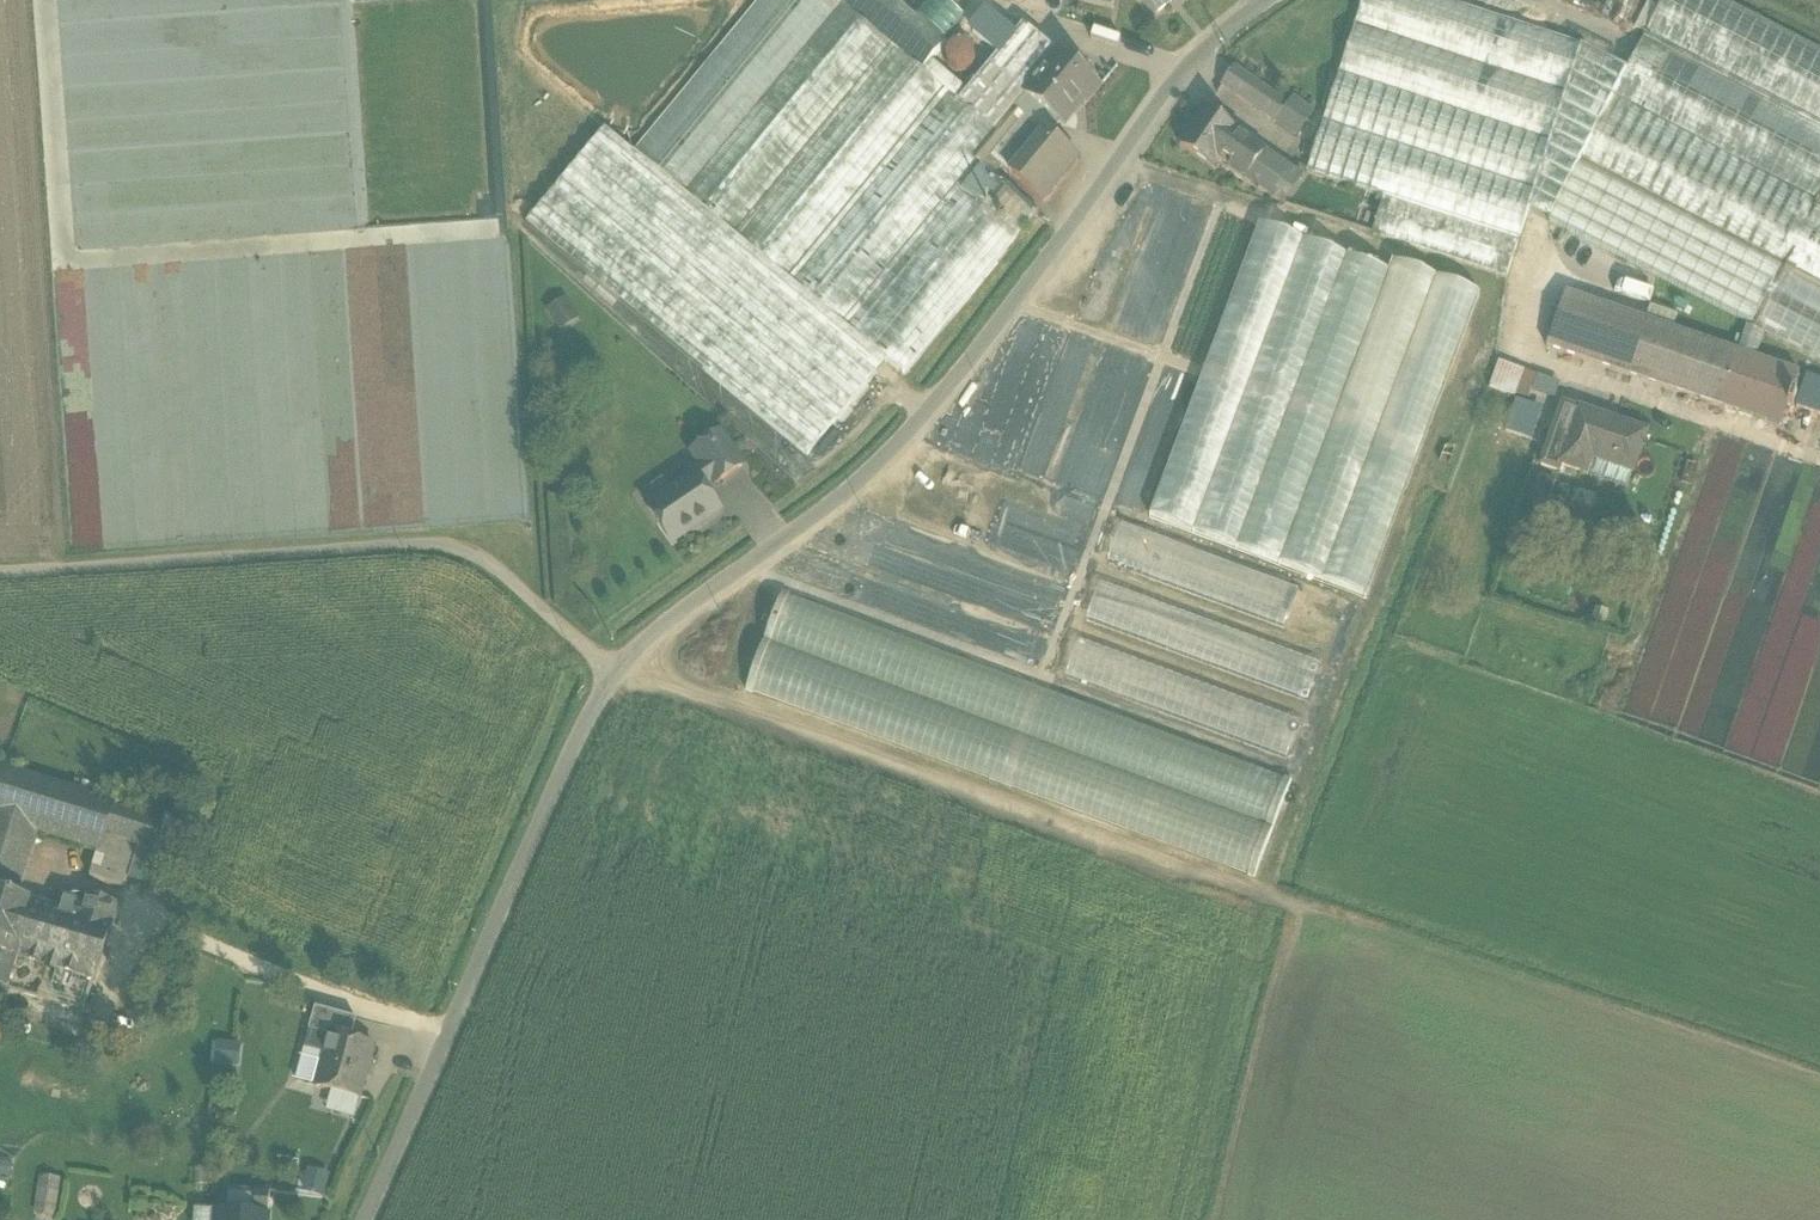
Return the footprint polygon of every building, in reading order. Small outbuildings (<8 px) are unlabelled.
[(634,153),(887,361),(903,375),(1017,238),(1016,237),(988,214),(1009,189),(995,178),(1002,170),(991,160),(1027,117),(1052,137),(1061,126),(1025,96),(1058,55),(1022,26),(967,92),(931,61),(947,42),(896,0),(760,0),(634,153)] [(1112,8),(1114,0),(1071,0),(1112,8)] [(1155,18),(1177,0),(1140,0),(1155,18)] [(1440,0),(1364,0),(1307,173),(1384,198),(1372,235),(1506,278),(1528,212),(1581,49),(1582,46),(1440,0)] [(1509,0),(1501,0),(1496,16),(1552,34),(1558,16),(1509,0)] [(1725,0),(1668,0),(1649,36),(1819,126),(1819,50),(1725,0)] [(1646,41),(1628,75),(1583,160),(1819,285),(1819,133),(1646,41)] [(1581,49),(1528,212),(1550,224),(1583,160),(1628,75),(1581,49)] [(1101,88),(1060,54),(1058,55),(1025,96),(1061,126),(1062,127),(1081,103),(1085,107),(1101,88)] [(1288,104),(1235,67),(1221,87),(1297,140),(1315,113),(1293,97),(1288,104)] [(1265,153),(1204,111),(1180,146),(1213,169),(1218,162),(1245,181),(1265,153)] [(1052,137),(1027,117),(991,160),(1002,170),(1042,203),(1078,159),(1052,137)] [(887,361),(634,153),(633,153),(605,130),(526,225),(807,457),(887,361)] [(1295,174),(1265,153),(1245,181),(1280,202),(1281,202),(1285,205),(1303,180),(1295,174)] [(1566,296),(1548,349),(1782,430),(1800,376),(1756,361),(1764,336),(1819,365),(1819,285),(1583,160),(1550,224),(1746,327),(1737,354),(1566,296)] [(1037,213),(1009,189),(988,214),(1016,237),(1037,213)] [(1389,273),(1260,225),(1151,516),(1366,597),(1479,295),(1393,262),(1389,273)] [(549,306),(557,328),(577,320),(569,298),(549,306)] [(1525,372),(1499,362),(1490,388),(1515,397),(1516,395),(1525,372)] [(1537,376),(1525,372),(1516,395),(1529,398),(1537,376)] [(1560,385),(1538,377),(1533,390),(1555,399),(1560,385)] [(1804,392),(1797,411),(1819,419),(1819,398),(1804,392)] [(1579,410),(1563,404),(1553,432),(1569,437),(1579,410)] [(1540,414),(1515,405),(1506,431),(1531,440),(1540,414)] [(1647,433),(1579,409),(1579,410),(1569,437),(1559,466),(1562,466),(1581,473),(1586,457),(1633,473),(1647,433)] [(1569,437),(1553,432),(1541,467),(1559,473),(1562,466),(1559,466),(1569,437)] [(720,435),(693,454),(712,483),(715,487),(742,468),(720,435)] [(694,479),(648,510),(673,546),(720,513),(703,489),(712,483),(702,468),(692,475),(694,479)] [(1284,780),(789,597),(789,596),(783,594),(746,691),(753,694),(753,693),(1248,875),(1248,876),(1254,879),(1291,781),(1285,779),(1284,780)] [(0,769),(0,819),(10,823),(25,777),(0,769)] [(164,821),(25,777),(10,823),(38,832),(101,852),(133,862),(138,845),(154,850),(164,821)] [(0,819),(0,855),(10,823),(0,819)] [(10,823),(0,855),(0,878),(21,885),(38,832),(10,823)] [(133,862),(101,852),(85,899),(118,910),(133,862)] [(0,878),(0,895),(16,900),(21,885),(0,878)] [(0,895),(0,956),(13,960),(30,904),(16,900),(0,895)] [(30,904),(13,960),(0,956),(0,1017),(9,990),(84,1014),(118,910),(85,899),(79,920),(30,904)] [(315,1010),(300,1007),(294,1030),(309,1033),(315,1010)] [(357,1021),(316,1010),(315,1010),(309,1033),(311,1033),(330,1038),(330,1037),(351,1043),(357,1021)] [(330,1038),(311,1033),(297,1083),(316,1088),(316,1090),(360,1102),(375,1049),(351,1043),(330,1037),(330,1038)] [(242,1065),(242,1042),(217,1041),(216,1064),(242,1065)] [(325,1196),(332,1174),(309,1167),(303,1189),(325,1196)] [(53,1217),(60,1178),(39,1174),(32,1213),(53,1217)]
